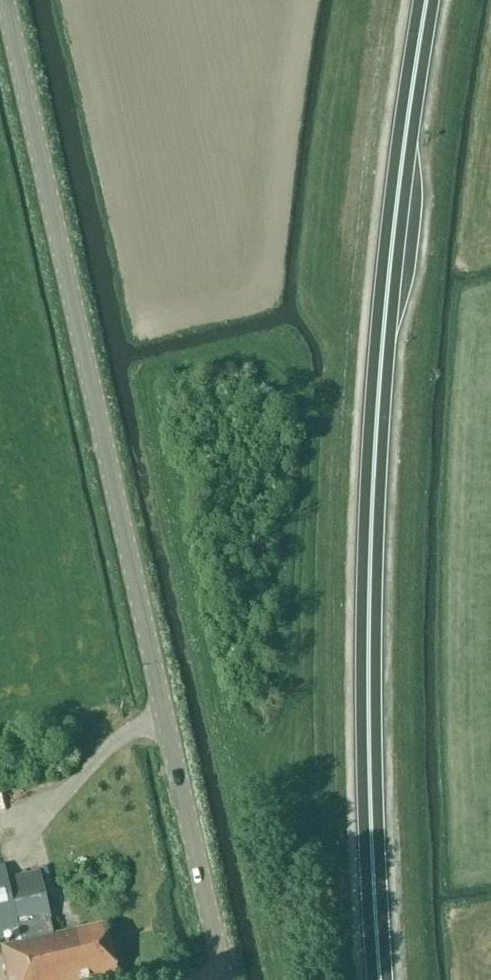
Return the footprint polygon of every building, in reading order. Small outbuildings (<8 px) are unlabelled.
[(4,866),(0,867),(0,935),(13,932),(15,943),(1,947),(9,979),(112,979),(119,979),(106,923),(53,935),(39,872),(7,879),(4,866)]
